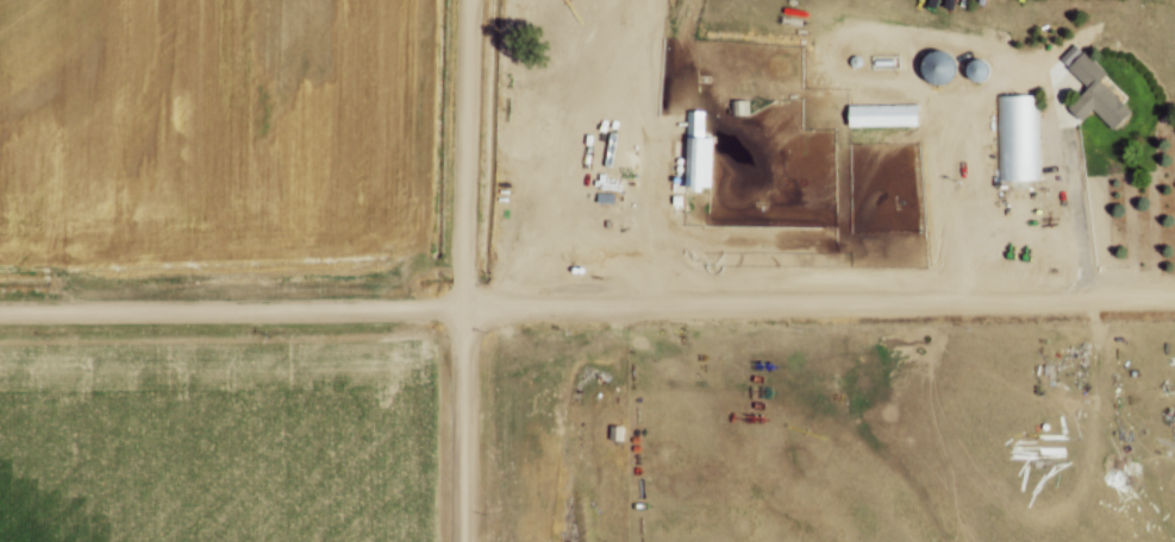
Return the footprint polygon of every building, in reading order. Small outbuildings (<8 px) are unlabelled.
[(1096,79),(1102,73),(1078,50),(1063,65),(1085,87),(1076,96),(1109,129),(1128,110),(1096,79)] [(940,81),(944,77),(946,73),(946,67),(944,62),(942,58),(937,56),(932,55),(927,56),(924,57),(920,61),(918,64),(917,69),(918,74),(920,77),(923,81),(927,83),(932,84),(937,83),(940,81)] [(974,80),(975,77),(976,75),(977,71),(976,69),(975,65),(973,64),(969,63),(965,62),(963,63),(960,65),(958,68),(957,71),(957,75),(958,77),(961,80),(964,82),(968,82),(970,82),(974,80)] [(986,102),(989,183),(1025,182),(1023,101),(986,102)] [(838,111),(839,130),(907,128),(906,109),(838,111)] [(671,116),(670,190),(699,190),(699,144),(688,143),(688,116),(671,116)]
